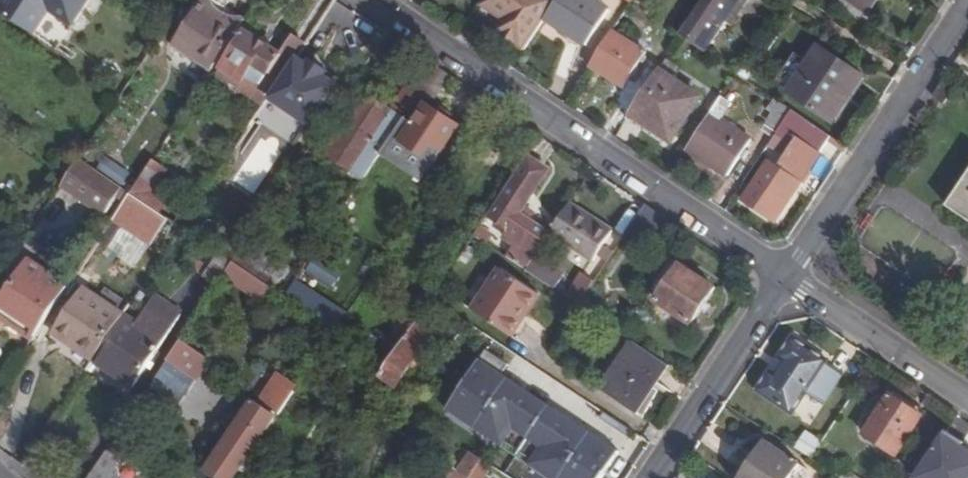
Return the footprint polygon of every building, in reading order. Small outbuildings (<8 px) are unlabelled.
[(0,3),(0,12),(56,49),(89,0),(2,0),(0,3)] [(215,0),(206,0),(176,45),(212,70),(240,28),(220,15),(226,7),(215,0)] [(504,0),(482,0),(479,3),(495,14),(504,0)] [(495,14),(502,19),(494,31),(523,50),(545,18),(557,0),(504,0),(495,14)] [(545,18),(586,45),(610,9),(605,6),(609,0),(557,0),(545,18)] [(681,36),(705,52),(726,20),(722,17),(733,0),(705,0),(681,36)] [(722,17),(726,20),(733,24),(749,0),(733,0),(722,17)] [(869,15),(879,0),(846,0),(869,15)] [(245,20),(226,7),(220,15),(240,28),(245,20)] [(279,53),(246,31),(222,67),(244,82),(248,76),(255,81),(263,69),(267,72),(251,96),(264,105),(270,96),(296,56),(304,45),(291,36),(279,53)] [(644,52),(611,31),(588,65),(603,74),(608,66),(627,78),(628,77),(633,75),(636,70),(636,65),(644,52)] [(861,75),(819,47),(789,92),(831,120),(861,75)] [(296,56),(270,96),(311,123),(338,82),(325,74),(328,70),(311,59),(309,64),(296,56)] [(680,69),(665,60),(658,71),(672,80),(680,69)] [(627,78),(608,66),(603,74),(622,87),(627,78)] [(451,76),(438,67),(430,79),(405,117),(394,134),(425,155),(432,143),(442,150),(458,126),(427,105),(431,99),(434,101),(451,76)] [(430,79),(415,69),(389,107),(405,117),(430,79)] [(672,80),(658,71),(631,112),(672,140),(700,98),(672,80)] [(865,78),(861,75),(831,120),(835,123),(865,78)] [(389,107),(368,94),(335,144),(363,162),(356,172),(365,177),(394,134),(405,117),(389,107)] [(728,176),(752,140),(721,120),(732,103),(721,96),(686,148),(728,176)] [(792,110),(774,98),(766,109),(773,114),(762,130),(773,138),(777,133),(792,110)] [(831,136),(792,110),(777,133),(793,143),(777,167),(769,162),(744,200),(775,221),(831,136)] [(363,162),(335,144),(329,154),(356,172),(363,162)] [(112,158),(107,154),(97,169),(102,173),(112,158)] [(548,169),(527,155),(497,200),(500,202),(491,217),(508,228),(503,236),(516,245),(508,257),(526,270),(535,256),(550,233),(519,213),(548,169)] [(97,169),(79,158),(65,179),(61,185),(105,215),(117,196),(125,201),(131,192),(118,184),(102,173),(97,169)] [(128,169),(112,158),(102,173),(118,184),(128,169)] [(947,206),(967,220),(967,175),(947,206)] [(167,217),(131,192),(125,201),(114,218),(151,242),(167,217)] [(612,228),(571,202),(550,233),(592,260),(596,254),(603,243),(612,228)] [(667,219),(646,205),(620,242),(641,256),(667,219)] [(492,235),(480,226),(474,235),(486,243),(492,235)] [(135,237),(121,249),(134,263),(148,250),(135,237)] [(264,251),(247,240),(239,252),(256,263),(264,251)] [(614,251),(603,243),(596,254),(607,262),(614,251)] [(288,267),(264,251),(256,263),(239,252),(233,261),(274,289),(288,267)] [(233,261),(219,252),(204,274),(218,284),(233,261)] [(564,275),(535,256),(526,270),(554,289),(564,275)] [(208,265),(197,258),(191,266),(203,273),(208,265)] [(29,260),(0,304),(0,314),(35,336),(68,285),(29,260)] [(340,313),(352,277),(305,262),(293,298),(340,313)] [(715,287),(681,264),(657,301),(692,323),(715,287)] [(540,294),(501,268),(486,291),(479,286),(466,306),(512,336),(540,294)] [(592,284),(580,276),(566,297),(578,305),(583,297),(592,284)] [(99,297),(84,287),(56,329),(70,338),(67,342),(95,360),(124,314),(99,297)] [(131,304),(106,287),(99,297),(124,314),(131,304)] [(137,322),(124,314),(95,360),(134,387),(181,314),(154,296),(137,322)] [(599,308),(583,297),(578,305),(594,315),(599,308)] [(428,305),(417,298),(388,340),(383,336),(371,354),(388,365),(423,312),(428,305)] [(388,365),(381,375),(398,386),(434,331),(426,326),(431,317),(423,312),(388,365)] [(634,343),(612,328),(604,340),(603,345),(603,349),(606,353),(620,364),(634,343)] [(70,338),(56,329),(54,333),(67,342),(70,338)] [(828,360),(793,337),(780,357),(785,360),(776,375),(770,371),(757,391),(792,414),(806,393),(823,403),(842,374),(826,363),(828,360)] [(661,361),(634,343),(620,364),(602,390),(630,408),(636,412),(653,387),(647,383),(661,361)] [(203,361),(178,344),(165,364),(190,381),(203,361)] [(478,359),(443,412),(545,477),(601,477),(619,451),(478,359)] [(283,388),(268,410),(254,401),(207,472),(216,477),(237,477),(293,395),(283,388)] [(922,415),(890,394),(864,435),(896,456),(922,415)] [(815,457),(824,439),(806,430),(797,448),(815,457)] [(949,433),(919,477),(967,477),(967,452),(962,448),(966,443),(949,433)] [(766,441),(742,477),(803,477),(809,469),(766,441)] [(108,449),(89,477),(120,477),(118,456),(108,449)] [(456,470),(468,477),(470,477),(482,460),(469,451),(456,470)] [(456,470),(449,465),(445,472),(454,477),(468,477),(456,470)] [(843,468),(837,476),(839,477),(858,477),(843,468)]
